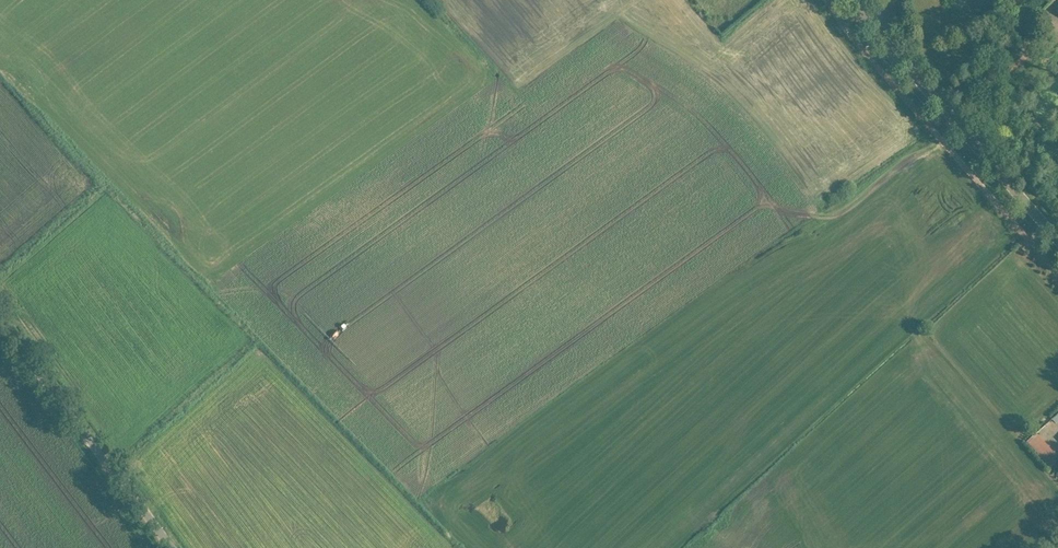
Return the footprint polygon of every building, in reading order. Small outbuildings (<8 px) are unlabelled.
[(1050,468),(1057,460),(1035,435),(1027,442),(1050,468)]
